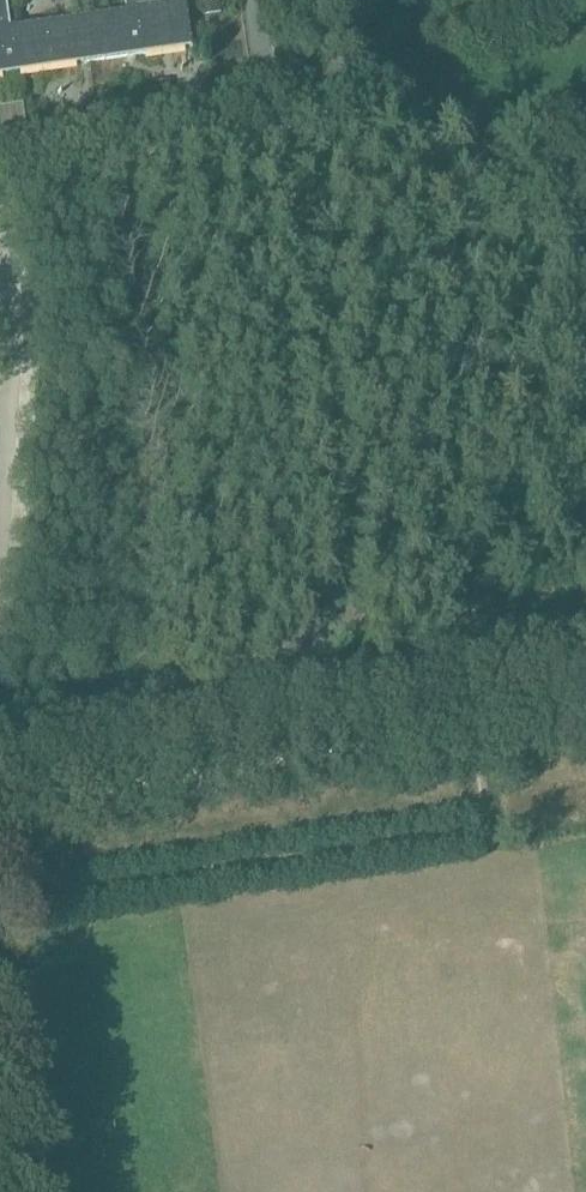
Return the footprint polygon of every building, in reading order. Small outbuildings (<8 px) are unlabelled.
[(193,48),(187,7),(136,14),(135,9),(174,3),(174,0),(124,0),(126,15),(0,34),(0,76),(193,48)]
